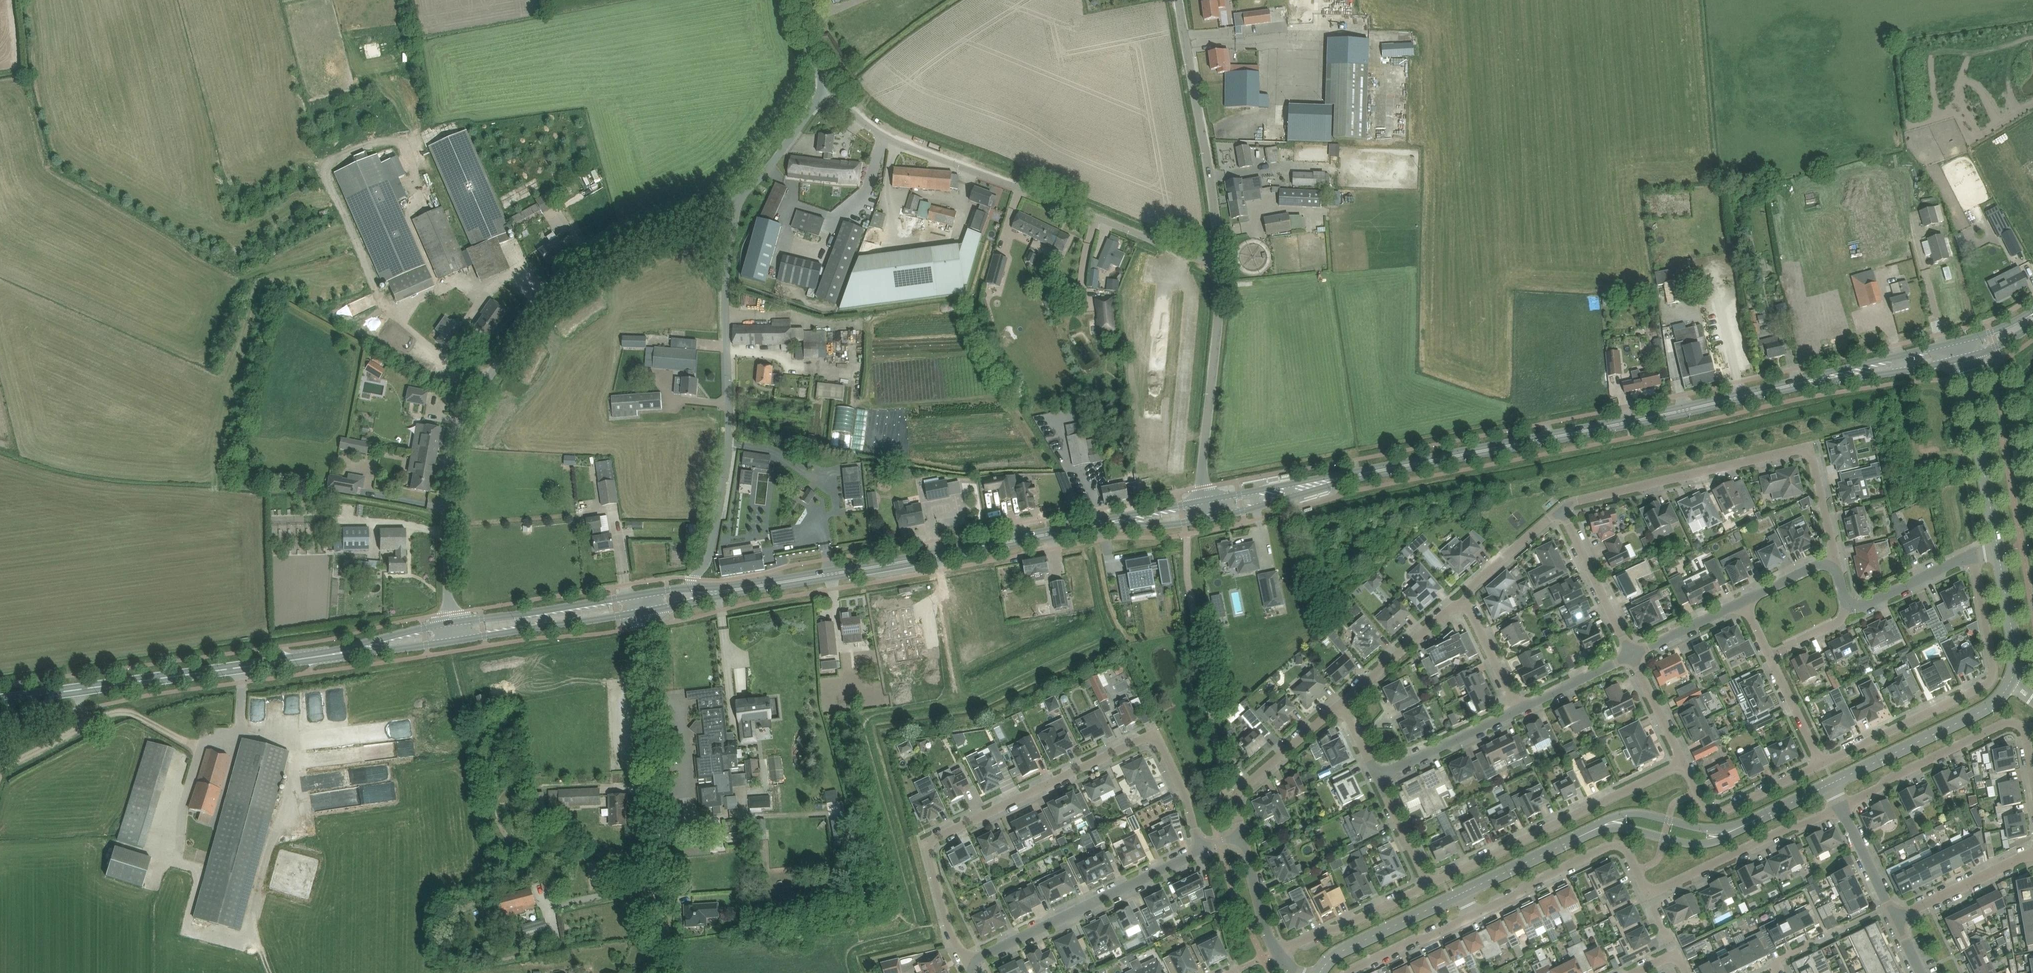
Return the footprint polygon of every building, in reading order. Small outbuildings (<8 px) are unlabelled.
[(1224,0),(1215,0),(1215,1),(1202,2),(1205,20),(1219,18),(1218,8),(1225,7),(1224,0)] [(1242,13),(1243,25),(1271,22),(1269,10),(1242,13)] [(1328,39),(1326,106),(1335,106),(1335,139),(1366,140),(1369,40),(1328,39)] [(1413,44),(1382,46),(1383,57),(1414,55),(1413,44)] [(1219,51),(1209,52),(1211,70),(1218,69),(1218,73),(1226,72),(1226,80),(1225,107),(1235,108),(1258,108),(1258,107),(1259,97),(1259,94),(1260,72),(1259,72),(1236,71),(1231,71),(1230,66),(1228,50),(1225,50),(1219,51)] [(1331,142),(1332,107),(1289,105),(1287,140),(1331,142)] [(1243,126),(1243,139),(1265,139),(1265,127),(1243,126)] [(413,220),(426,251),(439,279),(473,264),(481,281),(509,269),(499,245),(510,240),(504,227),(508,226),(467,130),(428,147),(472,248),(461,253),(442,207),(413,220)] [(789,177),(788,178),(820,182),(824,182),(859,186),(860,174),(861,164),(851,163),(831,160),(831,154),(832,154),(834,136),(820,135),(817,152),(825,153),(824,160),(791,156),(789,177)] [(1331,155),(1341,156),(1342,144),(1332,143),(1331,155)] [(1252,166),(1249,147),(1237,149),(1240,168),(1252,166)] [(387,282),(388,283),(408,274),(415,290),(433,282),(425,266),(376,155),(368,158),(365,152),(354,157),(356,163),(334,172),(383,284),(387,282)] [(952,172),(929,170),(894,168),(893,187),(951,192),(951,189),(952,172)] [(1314,174),(1294,173),(1293,185),(1313,186),(1314,174)] [(1235,181),(1225,182),(1229,203),(1237,202),(1236,194),(1245,192),(1257,190),(1255,179),(1243,181),(1243,179),(1235,181)] [(787,188),(776,183),(761,216),(773,221),(787,188)] [(992,194),(975,188),(970,201),(980,205),(977,213),(974,211),(968,227),(982,232),(991,208),(988,207),(992,194)] [(1321,208),(1322,191),(1280,189),(1279,206),(1321,208)] [(1331,191),(1330,205),(1338,205),(1339,191),(1331,191)] [(1232,219),(1249,216),(1245,192),(1236,194),(1237,202),(1229,203),(1232,219)] [(1689,201),(1689,193),(1673,194),(1673,201),(1689,201)] [(911,195),(906,211),(920,214),(923,198),(911,195)] [(542,213),(537,204),(509,219),(514,228),(542,213)] [(954,226),(957,212),(931,206),(928,220),(954,226)] [(1925,227),(1931,225),(1943,221),(1939,206),(1921,211),(1925,227)] [(791,227),(819,237),(825,220),(797,210),(791,227)] [(872,225),(885,228),(889,213),(876,210),(872,225)] [(1070,236),(1019,212),(1011,228),(1052,247),(1063,252),(1070,236)] [(2001,212),(1988,218),(1998,237),(2001,235),(2009,251),(2012,257),(2021,252),(2021,251),(2011,230),(2001,212)] [(1291,230),(1288,216),(1288,214),(1264,219),(1267,234),(1291,230)] [(758,219),(742,277),(765,283),(781,225),(772,223),(758,219)] [(844,223),(816,297),(836,304),(864,230),(844,223)] [(982,234),(968,229),(962,245),(859,258),(839,309),(965,294),(964,286),(967,286),(982,234)] [(1948,234),(1935,237),(1928,239),(1929,241),(1922,243),(1926,256),(1932,254),(1935,262),(1954,257),(1948,234)] [(1961,234),(1956,236),(1962,254),(1967,252),(1961,234)] [(1119,244),(1118,244),(1108,239),(1099,261),(1101,262),(1098,267),(1108,271),(1111,264),(1117,266),(1120,265),(1124,256),(1123,253),(1117,251),(1119,244)] [(1030,267),(1032,264),(1033,264),(1037,255),(1030,252),(1026,261),(1028,262),(1027,266),(1030,267)] [(816,289),(822,266),(783,256),(777,280),(816,289)] [(1008,260),(994,256),(986,283),(987,283),(1000,286),(1002,278),(1008,260)] [(2005,281),(1990,288),(1993,292),(1997,301),(2028,286),(2023,277),(2021,273),(2018,267),(2002,275),(2005,281)] [(1678,282),(1676,282),(1674,269),(1655,273),(1657,286),(1665,284),(1669,304),(1681,302),(1678,282)] [(1099,271),(1090,270),(1088,287),(1097,288),(1099,271)] [(1851,277),(1857,298),(1860,308),(1882,302),(1873,271),(1851,277)] [(1901,297),(1894,299),(1889,300),(1893,314),(1910,309),(1906,296),(1910,295),(1906,280),(1895,283),(1897,290),(1899,290),(1901,297)] [(1109,298),(1097,299),(1098,314),(1099,320),(1097,320),(1098,333),(1112,332),(1115,331),(1113,297),(1109,298)] [(483,315),(480,319),(474,327),(488,337),(506,311),(491,300),(481,314),(483,315)] [(441,334),(436,341),(446,348),(461,327),(454,321),(452,320),(451,321),(441,334)] [(791,344),(791,334),(791,320),(772,320),(772,326),(733,326),(733,345),(782,344),(782,351),(790,351),(790,344),(791,344)] [(1675,338),(1687,335),(1686,329),(1673,332),(1675,338)] [(804,348),(804,356),(825,356),(825,331),(804,332),(804,348)] [(647,348),(648,337),(623,336),(622,347),(647,348)] [(1682,342),(1673,344),(1682,379),(1684,388),(1692,386),(1693,387),(1715,382),(1712,372),(1704,337),(1692,340),(1682,342)] [(672,338),(671,347),(686,349),(696,349),(697,340),(687,339),(672,338)] [(1776,338),(1759,342),(1757,343),(1759,352),(1766,351),(1768,358),(1784,354),(1781,341),(1777,342),(1776,338)] [(1653,341),(1652,342),(1652,346),(1654,347),(1654,349),(1660,349),(1659,339),(1653,339),(1653,341)] [(681,395),(686,396),(696,396),(697,380),(692,379),(693,372),(695,372),(697,351),(655,348),(653,367),(685,370),(684,378),(682,377),(681,395)] [(796,360),(804,360),(804,356),(804,348),(796,348),(796,360)] [(1619,351),(1618,351),(1606,352),(1608,376),(1621,375),(1619,351)] [(375,356),(371,361),(379,367),(383,361),(375,356)] [(373,376),(379,367),(370,361),(364,370),(373,376)] [(781,375),(772,374),(773,367),(759,366),(757,384),(780,386),(781,375)] [(1624,393),(1629,392),(1642,389),(1661,384),(1658,375),(1657,370),(1639,374),(1638,369),(1630,371),(1632,381),(1622,383),(1624,393)] [(821,397),(847,397),(847,384),(821,383),(821,397)] [(409,388),(406,402),(424,405),(427,391),(409,388)] [(612,412),(638,410),(662,409),(661,393),(611,397),(612,412)] [(836,431),(852,431),(853,406),(837,406),(836,431)] [(1074,467),(1104,461),(1100,438),(1086,441),(1082,423),(1066,426),(1074,467)] [(413,449),(436,454),(441,429),(422,426),(420,437),(415,436),(413,449)] [(347,448),(367,452),(369,443),(341,438),(339,449),(347,450),(347,448)] [(1827,443),(1829,452),(1832,465),(1836,464),(1838,472),(1852,469),(1847,449),(1849,449),(1851,447),(1851,445),(1850,443),(1849,442),(1848,441),(1846,441),(1845,439),(1827,443)] [(436,454),(413,449),(409,472),(414,473),(411,489),(429,492),(436,454)] [(743,452),(742,465),(755,466),(755,469),(769,471),(771,456),(743,452)] [(576,455),(564,454),(563,464),(575,465),(576,455)] [(1842,495),(1841,495),(1843,503),(1847,503),(1847,504),(1854,502),(1853,501),(1857,500),(1857,501),(1860,500),(1863,499),(1858,481),(1881,476),(1878,463),(1870,465),(1871,467),(1840,474),(1842,483),(1838,484),(1840,492),(1841,492),(1842,495)] [(1785,473),(1768,477),(1760,479),(1764,494),(1781,490),(1782,498),(1802,494),(1796,468),(1784,470),(1785,473)] [(361,488),(362,481),(347,478),(347,480),(342,479),(342,477),(330,475),(327,490),(356,495),(357,488),(361,488)] [(984,482),(986,491),(992,490),(1000,488),(1001,494),(1002,500),(1011,499),(1019,497),(1019,499),(1021,512),(1035,509),(1036,509),(1036,508),(1035,508),(1032,495),(1036,494),(1034,485),(1031,486),(1030,480),(1016,483),(1015,476),(1006,476),(1006,477),(1006,478),(997,480),(997,478),(994,479),(994,480),(984,482)] [(615,481),(599,484),(602,506),(618,503),(615,481)] [(925,485),(928,501),(950,497),(947,481),(939,482),(925,485)] [(1732,482),(1724,486),(1713,491),(1723,512),(1733,507),(1737,509),(1739,514),(1743,512),(1744,513),(1746,512),(1745,511),(1754,507),(1743,484),(1735,488),(1732,482)] [(860,483),(844,485),(845,500),(853,499),(854,508),(857,507),(862,507),(862,504),(861,498),(860,483)] [(1103,485),(1101,486),(1104,503),(1128,499),(1126,484),(1104,488),(1103,485)] [(800,490),(795,496),(799,499),(800,497),(802,498),(801,500),(804,502),(808,505),(816,494),(808,489),(805,493),(800,490)] [(986,491),(986,493),(983,494),(985,504),(997,502),(996,490),(986,491)] [(1699,493),(1687,499),(1678,503),(1688,524),(1703,517),(1708,528),(1721,522),(1707,493),(1700,496),(1699,493)] [(1068,496),(1070,505),(1077,504),(1075,494),(1068,496)] [(1809,497),(1802,500),(1803,503),(1808,506),(1810,505),(1809,497)] [(910,500),(902,502),(895,503),(900,528),(908,526),(908,525),(915,524),(917,525),(921,524),(922,522),(924,522),(921,504),(911,506),(910,500)] [(1657,502),(1650,505),(1649,506),(1649,507),(1641,511),(1644,517),(1645,517),(1649,526),(1648,526),(1652,535),(1654,537),(1657,538),(1660,537),(1661,534),(1661,531),(1669,527),(1668,525),(1676,521),(1669,505),(1660,509),(1657,502)] [(1851,518),(1845,520),(1847,528),(1847,527),(1849,532),(1848,533),(1849,540),(1868,536),(1868,535),(1869,534),(1869,533),(1870,532),(1869,528),(1868,528),(1867,527),(1865,519),(1866,519),(1863,508),(1850,511),(1851,518)] [(1616,520),(1616,519),(1614,511),(1609,512),(1604,513),(1603,512),(1602,512),(1600,512),(1599,513),(1598,514),(1589,517),(1593,534),(1597,533),(1602,542),(1615,535),(1612,529),(1610,522),(1616,520)] [(1893,526),(1900,523),(1895,514),(1891,515),(1893,526)] [(588,518),(586,518),(588,528),(592,528),(594,542),(596,552),(614,549),(612,539),(611,535),(610,535),(602,537),(601,528),(602,528),(601,516),(588,518)] [(1800,552),(1804,550),(1813,546),(1812,543),(1814,542),(1812,538),(1811,536),(1806,526),(1795,531),(1792,523),(1779,529),(1779,530),(1776,531),(1786,551),(1789,550),(1790,553),(1799,549),(1800,552)] [(1640,524),(1634,527),(1638,534),(1644,531),(1640,524)] [(1920,556),(1934,549),(1927,533),(1928,532),(1924,524),(1914,529),(1915,530),(1909,533),(1909,534),(1899,539),(1907,555),(1914,552),(1913,551),(1917,549),(1920,556)] [(334,550),(368,549),(368,527),(334,527),(334,550)] [(795,528),(782,530),(783,540),(788,539),(796,538),(795,528)] [(388,558),(388,573),(406,572),(406,558),(405,550),(406,550),(406,529),(380,530),(381,549),(397,549),(397,558),(388,558)] [(1486,540),(1473,529),(1471,531),(1481,543),(1486,540)] [(1738,532),(1733,534),(1737,542),(1742,540),(1738,532)] [(1775,534),(1767,538),(1769,542),(1767,543),(1766,545),(1768,548),(1763,551),(1761,550),(1757,551),(1756,554),(1758,558),(1761,559),(1761,560),(1764,566),(1766,569),(1767,569),(1769,570),(1773,569),(1773,566),(1782,562),(1776,549),(1782,546),(1775,534)] [(1448,544),(1440,551),(1445,557),(1444,557),(1451,565),(1450,566),(1456,573),(1457,572),(1458,573),(1474,559),(1472,556),(1480,549),(1470,537),(1462,545),(1460,543),(1453,550),(1448,544)] [(1622,547),(1617,537),(1605,543),(1610,553),(1605,555),(1611,568),(1630,559),(1623,546),(1622,547)] [(1895,537),(1889,539),(1891,547),(1897,545),(1895,537)] [(780,538),(772,539),(773,546),(781,545),(780,538)] [(1260,570),(1254,543),(1238,546),(1238,548),(1233,549),(1231,542),(1228,543),(1227,541),(1222,542),(1221,544),(1218,545),(1222,563),(1229,562),(1230,569),(1238,567),(1239,574),(1260,570)] [(1535,549),(1544,566),(1528,574),(1535,588),(1568,572),(1553,541),(1535,549)] [(1697,542),(1692,544),(1695,551),(1702,548),(1700,543),(1697,542)] [(1873,545),(1856,549),(1858,557),(1857,558),(1859,565),(1856,566),(1857,569),(1857,571),(1858,575),(1859,576),(1860,579),(1876,575),(1879,574),(1876,560),(1889,553),(1887,542),(1873,545)] [(1708,545),(1701,549),(1703,554),(1706,554),(1711,552),(1708,545)] [(1401,551),(1407,558),(1413,553),(1407,546),(1401,551)] [(719,560),(722,576),(765,569),(763,554),(753,555),(753,551),(743,552),(743,555),(738,556),(737,558),(733,558),(731,549),(724,550),(726,559),(719,560)] [(1732,565),(1726,568),(1734,585),(1747,578),(1741,566),(1750,562),(1745,550),(1728,558),(1732,565)] [(1049,573),(1047,556),(1022,560),(1025,577),(1026,577),(1049,573)] [(1130,591),(1155,587),(1152,571),(1159,570),(1162,586),(1172,584),(1168,560),(1158,561),(1158,566),(1152,567),(1150,558),(1125,562),(1127,572),(1129,571),(1130,574),(1118,576),(1123,603),(1132,601),(1132,599),(1135,599),(1135,598),(1132,598),(1130,591)] [(1705,579),(1698,582),(1706,600),(1715,596),(1714,594),(1720,591),(1719,588),(1727,584),(1715,558),(1703,564),(1709,576),(1704,578),(1705,579)] [(1761,560),(1755,564),(1757,569),(1764,566),(1761,560)] [(1617,579),(1615,580),(1619,587),(1620,587),(1624,593),(1626,599),(1630,598),(1631,600),(1642,594),(1638,586),(1635,580),(1645,576),(1643,572),(1649,569),(1645,562),(1624,572),(1625,574),(1616,578),(1617,579)] [(1437,597),(1435,594),(1434,594),(1440,589),(1420,565),(1409,575),(1417,583),(1405,594),(1420,612),(1437,597)] [(1494,619),(1509,611),(1512,610),(1507,600),(1503,592),(1515,581),(1506,571),(1492,584),(1486,589),(1490,597),(1487,598),(1484,600),(1488,607),(1494,619)] [(1283,605),(1276,572),(1259,576),(1265,608),(1283,605)] [(1371,579),(1376,586),(1379,583),(1382,580),(1376,574),(1371,579)] [(1706,600),(1698,582),(1691,586),(1690,585),(1685,587),(1680,575),(1669,581),(1681,606),(1689,602),(1691,606),(1696,603),(1697,604),(1706,600)] [(1565,606),(1583,597),(1577,584),(1574,586),(1570,579),(1550,589),(1556,602),(1562,599),(1565,606)] [(1068,607),(1064,581),(1051,583),(1055,610),(1068,607)] [(1518,585),(1522,593),(1530,590),(1526,581),(1518,585)] [(1954,588),(1943,593),(1940,594),(1944,603),(1937,607),(1944,621),(1954,616),(1951,610),(1956,608),(1956,606),(1967,601),(1962,590),(1964,589),(1960,583),(1954,586),(1954,588)] [(1649,626),(1658,622),(1662,620),(1658,611),(1653,602),(1661,598),(1657,590),(1643,597),(1633,602),(1632,603),(1635,610),(1630,612),(1634,620),(1634,622),(1634,623),(1634,625),(1635,626),(1636,627),(1638,627),(1639,629),(1648,625),(1649,626)] [(1220,596),(1212,597),(1216,619),(1224,617),(1220,596)] [(1568,628),(1581,622),(1589,618),(1586,612),(1589,610),(1583,597),(1565,606),(1568,612),(1562,615),(1568,628)] [(1391,636),(1401,627),(1406,623),(1403,621),(1409,615),(1396,600),(1382,613),(1383,614),(1377,619),(1391,636)] [(1929,628),(1939,623),(1933,609),(1925,613),(1921,603),(1915,606),(1914,605),(1913,605),(1913,606),(1911,607),(1910,607),(1909,607),(1910,609),(1900,614),(1908,629),(1921,623),(1921,624),(1926,622),(1929,628)] [(1356,605),(1350,610),(1354,615),(1357,615),(1361,611),(1356,605)] [(911,609),(900,611),(909,662),(921,660),(918,646),(924,645),(922,634),(919,635),(918,626),(915,627),(911,609)] [(890,640),(887,641),(889,652),(895,651),(897,664),(909,662),(900,611),(888,613),(891,631),(888,632),(890,640)] [(842,629),(842,628),(843,635),(855,634),(856,643),(862,642),(859,619),(851,620),(851,612),(841,613),(842,626),(841,626),(842,629)] [(1365,659),(1381,645),(1376,640),(1373,640),(1373,637),(1373,636),(1378,632),(1364,615),(1349,628),(1350,629),(1350,628),(1357,635),(1356,637),(1355,636),(1354,639),(1356,639),(1353,645),(1352,644),(1352,645),(1365,659)] [(1507,638),(1512,647),(1521,643),(1522,645),(1530,641),(1526,634),(1524,635),(1519,624),(1521,623),(1518,616),(1506,622),(1509,628),(1501,632),(1505,639),(1507,638)] [(1871,648),(1872,647),(1885,641),(1887,646),(1902,639),(1894,623),(1888,626),(1885,621),(1880,624),(1879,621),(1868,627),(1869,629),(1863,631),(1866,637),(1865,638),(1867,642),(1869,642),(1871,648)] [(1975,632),(1978,631),(1977,621),(1966,626),(1968,630),(1975,632)] [(832,623),(819,625),(823,656),(836,655),(832,623)] [(1585,652),(1587,653),(1588,654),(1590,653),(1592,652),(1593,650),(1592,649),(1592,647),(1603,641),(1597,627),(1593,629),(1590,623),(1575,630),(1585,652)] [(1950,623),(1944,626),(1948,634),(1954,632),(1950,623)] [(1715,637),(1723,653),(1724,653),(1727,660),(1743,652),(1746,658),(1755,654),(1748,640),(1743,643),(1736,627),(1729,631),(1728,629),(1722,632),(1722,634),(1715,637)] [(1348,649),(1332,631),(1326,635),(1342,654),(1348,649)] [(1445,643),(1443,644),(1450,660),(1464,654),(1469,659),(1478,654),(1467,632),(1458,637),(1456,632),(1454,633),(1452,631),(1443,639),(1443,640),(1445,643)] [(1849,634),(1842,637),(1828,644),(1830,650),(1825,653),(1831,665),(1858,652),(1849,634)] [(1952,639),(1948,641),(1945,637),(1938,640),(1953,672),(1955,671),(1957,675),(1963,672),(1965,675),(1967,674),(1971,672),(1973,671),(1972,668),(1979,664),(1976,659),(1977,659),(1976,657),(1975,657),(1971,647),(1970,648),(1968,644),(1966,643),(1962,645),(1961,647),(1963,651),(1959,653),(1952,639)] [(1689,658),(1688,658),(1696,675),(1701,673),(1702,672),(1704,674),(1717,668),(1711,655),(1712,655),(1709,650),(1708,651),(1704,643),(1693,648),(1696,654),(1689,658)] [(1438,674),(1437,667),(1450,660),(1443,644),(1427,652),(1430,657),(1421,661),(1429,678),(1438,673),(1438,674)] [(1908,647),(1903,650),(1905,656),(1911,653),(1908,647)] [(1519,657),(1523,664),(1524,664),(1526,667),(1524,668),(1519,671),(1526,685),(1547,675),(1547,674),(1540,661),(1543,660),(1545,659),(1540,649),(1531,653),(1531,651),(1519,657)] [(1908,661),(1912,670),(1919,666),(1913,652),(1911,653),(1905,656),(1908,661)] [(1824,665),(1818,653),(1812,656),(1812,657),(1809,659),(1806,654),(1792,661),(1802,683),(1817,676),(1814,670),(1824,665)] [(1325,671),(1336,684),(1355,668),(1344,655),(1325,671)] [(1569,655),(1563,658),(1569,671),(1575,667),(1569,655)] [(1676,656),(1656,665),(1659,671),(1653,673),(1659,686),(1665,683),(1664,681),(1676,675),(1678,677),(1685,674),(1676,656)] [(1900,658),(1903,664),(1908,661),(1905,656),(1900,658)] [(836,660),(821,661),(822,670),(837,668),(836,660)] [(1870,660),(1859,666),(1863,675),(1874,670),(1870,660)] [(1934,668),(1921,674),(1930,693),(1943,686),(1942,683),(1951,679),(1942,660),(1932,665),(1934,668)] [(1122,664),(1116,667),(1119,673),(1125,670),(1122,664)] [(1887,690),(1888,691),(1889,693),(1891,697),(1892,697),(1897,706),(1913,699),(1907,685),(1914,682),(1918,691),(1919,691),(1905,664),(1905,665),(1905,666),(1896,670),(1899,678),(1894,680),(1896,684),(1887,688),(1887,690)] [(1302,704),(1302,705),(1306,710),(1307,710),(1312,706),(1312,705),(1311,703),(1323,692),(1321,689),(1327,684),(1314,669),(1302,679),(1304,682),(1294,692),(1303,703),(1302,704)] [(1466,688),(1469,694),(1486,686),(1480,673),(1475,675),(1474,677),(1472,676),(1473,675),(1470,669),(1454,677),(1461,690),(1466,688)] [(925,670),(911,673),(912,681),(926,679),(925,670)] [(1832,670),(1826,673),(1834,690),(1838,688),(1840,687),(1832,670)] [(1751,680),(1748,673),(1730,682),(1736,696),(1743,692),(1747,700),(1740,704),(1763,693),(1760,686),(1762,685),(1761,684),(1762,682),(1760,678),(1758,678),(1758,676),(1751,680)] [(1103,687),(1098,675),(1089,680),(1100,703),(1106,700),(1109,699),(1103,687)] [(1437,677),(1431,680),(1434,686),(1440,683),(1437,677)] [(926,679),(912,681),(914,689),(928,687),(926,679)] [(1384,690),(1389,702),(1391,706),(1393,705),(1395,704),(1398,712),(1418,702),(1411,687),(1403,690),(1400,682),(1395,684),(1394,683),(1388,686),(1388,687),(1384,690)] [(1874,713),(1879,711),(1880,710),(1882,706),(1871,682),(1860,688),(1866,700),(1864,704),(1852,710),(1857,721),(1866,717),(1869,722),(1877,718),(1874,713)] [(1606,719),(1608,721),(1634,708),(1627,693),(1622,696),(1620,693),(1621,692),(1617,685),(1606,690),(1611,701),(1607,703),(1610,709),(1605,711),(1603,715),(1606,719)] [(1488,702),(1493,699),(1486,686),(1469,694),(1472,701),(1467,703),(1473,717),(1489,709),(1486,703),(1485,703),(1486,701),(1488,702)] [(1683,704),(1699,697),(1702,696),(1698,688),(1684,695),(1687,702),(1683,704)] [(1822,724),(1830,741),(1850,731),(1847,725),(1854,721),(1838,688),(1834,690),(1830,692),(1837,708),(1835,709),(1839,717),(1833,719),(1831,715),(1830,714),(1827,714),(1823,716),(1822,718),(1822,720),(1824,724),(1822,724)] [(696,723),(693,727),(698,732),(699,735),(697,735),(698,746),(703,746),(704,763),(696,764),(698,779),(706,778),(706,783),(715,782),(715,786),(699,787),(701,808),(711,807),(713,806),(714,815),(721,814),(721,806),(725,805),(725,811),(738,810),(737,796),(733,797),(724,798),(724,795),(733,794),(732,787),(746,786),(745,774),(739,775),(731,776),(730,769),(739,768),(737,759),(742,758),(741,750),(737,750),(735,739),(734,739),(733,735),(727,736),(726,734),(721,689),(698,691),(699,700),(702,722),(696,723)] [(1687,712),(1680,715),(1687,729),(1704,721),(1701,714),(1706,711),(1703,705),(1712,700),(1708,693),(1699,697),(1687,703),(1683,704),(1684,705),(1687,712)] [(1766,699),(1763,693),(1740,704),(1747,701),(1751,709),(1746,711),(1745,713),(1750,725),(1751,725),(1764,719),(1768,717),(1765,710),(1768,709),(1773,707),(1772,706),(1772,704),(1771,700),(1769,699),(1768,698),(1766,699)] [(477,697),(478,700),(480,710),(488,708),(484,695),(477,697)] [(737,702),(737,706),(742,743),(757,741),(755,721),(771,719),(771,718),(770,710),(771,710),(770,707),(769,698),(769,697),(750,700),(749,700),(746,700),(739,701),(738,701),(737,701),(737,702)] [(1119,728),(1125,725),(1126,727),(1139,721),(1135,712),(1137,711),(1134,704),(1131,705),(1130,702),(1130,703),(1127,697),(1115,703),(1118,708),(1117,708),(1119,713),(1113,716),(1119,728)] [(1048,708),(1054,710),(1059,707),(1055,698),(1046,702),(1048,708)] [(1260,708),(1255,712),(1265,724),(1270,720),(1279,730),(1289,720),(1285,716),(1285,715),(1287,713),(1288,714),(1294,708),(1286,698),(1277,706),(1275,704),(1265,714),(1260,708)] [(1106,700),(1100,703),(1104,713),(1111,709),(1106,700)] [(1575,712),(1571,705),(1555,713),(1559,720),(1558,720),(1559,722),(1560,722),(1563,729),(1575,723),(1580,732),(1592,726),(1583,708),(1575,712)] [(1422,706),(1408,713),(1403,715),(1407,721),(1400,724),(1409,742),(1428,733),(1423,723),(1429,720),(1422,706)] [(1108,727),(1100,709),(1093,712),(1094,714),(1083,719),(1085,724),(1084,724),(1085,726),(1086,726),(1088,730),(1081,733),(1085,741),(1092,738),(1094,742),(1103,738),(1102,737),(1105,735),(1102,729),(1108,727)] [(1270,733),(1250,710),(1241,717),(1252,730),(1238,742),(1240,744),(1240,745),(1250,756),(1266,742),(1263,739),(1270,733)] [(1453,727),(1458,724),(1453,714),(1448,716),(1453,727)] [(1694,744),(1700,740),(1704,748),(1729,736),(1725,728),(1716,732),(1713,726),(1716,724),(1712,717),(1704,721),(1687,729),(1694,744)] [(1751,725),(1754,731),(1767,725),(1764,719),(1751,725)] [(1047,727),(1049,731),(1040,735),(1052,760),(1066,754),(1064,750),(1073,746),(1066,732),(1068,731),(1062,720),(1047,727)] [(1540,720),(1526,727),(1529,733),(1527,734),(1533,746),(1549,739),(1552,745),(1558,742),(1551,728),(1545,731),(1540,720)] [(1659,756),(1654,746),(1649,736),(1646,738),(1638,722),(1619,731),(1623,739),(1625,738),(1634,756),(1631,757),(1636,767),(1659,756)] [(1334,742),(1328,730),(1316,741),(1320,750),(1323,748),(1326,755),(1325,756),(1324,758),(1325,761),(1327,762),(1329,761),(1332,768),(1342,763),(1349,760),(1345,752),(1346,752),(1344,747),(1343,748),(1339,740),(1334,742)] [(1595,731),(1586,735),(1589,740),(1597,737),(1595,731)] [(1502,737),(1495,740),(1504,760),(1504,758),(1514,753),(1518,761),(1523,759),(1526,766),(1532,764),(1518,735),(1511,738),(1510,736),(1506,738),(1505,737),(1502,738),(1502,737)] [(1021,749),(1012,753),(1015,760),(1013,760),(1016,768),(1018,767),(1022,774),(1023,777),(1039,769),(1035,761),(1041,758),(1040,755),(1031,736),(1018,742),(1019,744),(1021,749)] [(1607,736),(1600,739),(1603,746),(1607,744),(1606,743),(1607,740),(1609,740),(1607,736)] [(240,931),(243,919),(288,751),(243,739),(194,918),(240,931)] [(1790,739),(1781,743),(1769,749),(1777,765),(1798,755),(1790,739)] [(928,740),(916,741),(921,752),(923,748),(928,740)] [(1504,760),(1495,740),(1487,744),(1488,745),(1485,746),(1486,748),(1482,750),(1483,752),(1475,755),(1478,761),(1486,778),(1487,780),(1497,775),(1493,765),(1504,760)] [(174,750),(147,741),(116,841),(144,849),(174,750)] [(911,747),(909,742),(898,747),(901,752),(911,747)] [(1988,753),(1990,763),(1994,762),(2012,759),(2010,748),(1999,750),(1998,745),(1995,746),(1993,742),(1986,746),(1988,750),(1988,753)] [(1717,751),(1713,743),(1692,754),(1696,761),(1702,758),(1717,751)] [(977,754),(968,758),(985,793),(999,786),(997,783),(999,782),(999,781),(1002,779),(1002,780),(1004,779),(996,763),(1003,759),(996,744),(988,748),(991,754),(980,759),(977,754)] [(1761,768),(1768,764),(1759,747),(1742,755),(1742,757),(1740,758),(1740,759),(1743,765),(1741,766),(1745,774),(1747,774),(1749,777),(1751,777),(1751,778),(1757,776),(1756,774),(1762,771),(1761,768)] [(207,750),(203,761),(196,783),(197,783),(188,809),(210,816),(218,790),(219,790),(230,758),(229,759),(206,752),(207,750)] [(1576,751),(1569,755),(1572,761),(1579,757),(1576,751)] [(1594,784),(1598,782),(1610,777),(1603,763),(1601,764),(1599,760),(1587,765),(1583,758),(1576,762),(1587,785),(1593,782),(1594,784)] [(756,759),(746,760),(748,782),(761,780),(760,770),(757,770),(756,759)] [(1460,761),(1459,759),(1452,762),(1453,764),(1451,765),(1452,767),(1450,768),(1457,781),(1458,780),(1460,783),(1472,777),(1471,774),(1474,773),(1478,781),(1486,778),(1478,761),(1471,764),(1469,760),(1464,762),(1464,761),(1463,762),(1462,760),(1460,761)] [(2012,759),(1994,762),(1990,763),(1991,769),(1990,769),(1989,771),(1988,772),(1989,774),(1990,780),(2007,777),(2003,778),(2003,772),(2010,771),(2014,770),(2014,769),(2012,759)] [(1719,773),(1710,778),(1718,794),(1722,792),(1723,794),(1729,791),(1728,790),(1730,789),(1734,787),(1733,786),(1732,784),(1739,780),(1730,760),(1715,766),(1719,773)] [(1138,761),(1123,768),(1128,779),(1129,779),(1129,781),(1133,779),(1135,778),(1137,779),(1139,783),(1138,785),(1139,787),(1144,799),(1159,792),(1158,791),(1155,785),(1152,778),(1151,777),(1145,764),(1144,762),(1140,761),(1138,762),(1138,761)] [(1980,775),(1978,763),(1972,764),(1974,776),(1980,775)] [(1332,768),(1329,769),(1332,775),(1344,769),(1341,764),(1332,768)] [(368,768),(368,780),(385,780),(385,768),(368,768)] [(944,790),(947,797),(949,796),(952,802),(964,796),(961,791),(970,787),(961,768),(952,773),(953,776),(942,782),(946,789),(944,790)] [(1419,778),(1436,811),(1438,816),(1439,815),(1442,814),(1440,809),(1444,808),(1438,795),(1435,789),(1444,785),(1447,791),(1453,788),(1445,771),(1439,773),(1437,769),(1436,770),(1434,769),(1429,771),(1429,774),(1419,778)] [(1936,776),(1934,777),(1943,796),(1957,789),(1956,788),(1968,783),(1961,769),(1950,774),(1948,771),(1942,773),(1941,771),(1935,774),(1936,776)] [(1333,786),(1337,792),(1343,806),(1363,796),(1360,789),(1354,776),(1352,776),(1349,770),(1332,779),(1335,785),(1333,786)] [(1564,801),(1565,801),(1565,800),(1576,795),(1577,795),(1575,790),(1581,787),(1573,770),(1566,773),(1568,778),(1553,785),(1558,794),(1560,793),(1564,801)] [(1310,784),(1316,781),(1312,771),(1305,774),(1310,784)] [(1285,785),(1279,788),(1282,794),(1285,801),(1294,797),(1294,798),(1296,797),(1307,792),(1298,774),(1285,780),(1288,784),(1285,785)] [(1095,782),(1085,786),(1092,800),(1093,802),(1096,802),(1100,800),(1101,798),(1100,796),(1115,789),(1109,775),(1100,779),(1099,780),(1096,782),(1095,781),(1094,782),(1095,782)] [(923,795),(913,800),(918,811),(916,812),(917,813),(916,813),(918,820),(920,819),(921,821),(928,818),(930,821),(932,820),(933,820),(936,818),(937,818),(939,816),(938,813),(945,810),(929,777),(918,783),(923,795)] [(1995,797),(2000,796),(2018,793),(2016,782),(2004,784),(2004,778),(2007,778),(2007,777),(1990,780),(1986,781),(1987,788),(1993,787),(1995,797)] [(1403,791),(1398,793),(1403,805),(1406,803),(1419,797),(1422,803),(1427,815),(1430,814),(1432,818),(1437,816),(1438,816),(1436,811),(1419,778),(1410,782),(1408,782),(1404,784),(1403,786),(1402,787),(1403,791)] [(311,810),(392,799),(390,782),(383,783),(383,788),(309,798),(311,810)] [(1899,794),(1909,813),(1922,806),(1922,805),(1934,799),(1927,785),(1915,791),(1913,787),(1899,794)] [(550,807),(560,806),(600,805),(599,789),(560,791),(549,791),(550,807)] [(1516,795),(1511,797),(1516,808),(1522,806),(1522,807),(1528,818),(1540,812),(1538,807),(1540,805),(1548,801),(1543,790),(1532,795),(1531,793),(1518,799),(1516,795)] [(543,793),(533,794),(535,817),(546,816),(543,793)] [(1068,793),(1060,797),(1061,799),(1070,818),(1080,813),(1083,818),(1090,814),(1088,809),(1086,805),(1081,794),(1075,797),(1073,793),(1069,795),(1068,793)] [(1489,816),(1496,831),(1515,822),(1510,812),(1515,809),(1510,798),(1508,793),(1498,798),(1501,803),(1501,804),(1504,809),(1489,816)] [(2020,804),(2020,803),(2018,793),(2000,796),(2001,802),(1997,804),(1997,807),(1995,807),(1996,814),(2013,811),(2012,811),(2009,811),(2008,806),(2020,804)] [(1123,794),(1116,797),(1123,812),(1127,810),(1130,808),(1123,794)] [(1279,794),(1270,798),(1268,795),(1252,802),(1257,811),(1255,813),(1258,820),(1261,820),(1261,821),(1274,815),(1279,824),(1291,818),(1286,808),(1279,795),(1279,794)] [(627,804),(627,795),(609,796),(610,826),(626,825),(626,818),(624,818),(624,805),(627,804)] [(1968,797),(1970,806),(1977,803),(1976,795),(1968,797)] [(770,797),(749,798),(750,808),(762,808),(770,807),(770,797)] [(1051,810),(1045,812),(1051,824),(1052,827),(1054,831),(1063,827),(1061,822),(1070,818),(1061,799),(1060,797),(1051,802),(1052,804),(1049,805),(1051,810)] [(1466,831),(1461,833),(1466,845),(1471,843),(1473,845),(1479,842),(1484,839),(1482,835),(1489,831),(1484,819),(1481,813),(1477,806),(1474,798),(1469,800),(1473,808),(1469,809),(1469,810),(1472,817),(1473,819),(1463,824),(1466,831)] [(1862,817),(1869,831),(1881,825),(1881,826),(1895,819),(1886,800),(1884,801),(1883,799),(1877,802),(1878,804),(1872,807),(1874,811),(1862,817)] [(1977,807),(1970,810),(1980,825),(1985,825),(1977,807)] [(1369,815),(1367,809),(1351,816),(1351,815),(1344,818),(1350,831),(1354,829),(1358,835),(1359,835),(1362,841),(1378,833),(1375,827),(1377,826),(1371,814),(1369,815)] [(2013,811),(1996,814),(1997,820),(1997,823),(2000,824),(2005,823),(2006,829),(2024,826),(2022,816),(2022,815),(2018,816),(2010,817),(2009,812),(2013,811)] [(1442,814),(1439,815),(1443,822),(1448,819),(1445,812),(1442,814)] [(1030,813),(1023,817),(1033,838),(1041,834),(1044,839),(1054,835),(1046,818),(1045,818),(1047,822),(1041,824),(1036,813),(1031,815),(1030,813)] [(1166,829),(1163,822),(1152,827),(1155,834),(1150,837),(1157,850),(1164,847),(1164,848),(1171,845),(1171,844),(1178,840),(1173,831),(1174,830),(1174,831),(1182,829),(1178,813),(1170,815),(1173,826),(1166,829)] [(1134,832),(1141,829),(1134,816),(1128,819),(1134,832)] [(1024,842),(1033,838),(1023,817),(1015,819),(1016,822),(1012,824),(1017,836),(1012,838),(1010,835),(1018,852),(1026,848),(1024,842)] [(832,840),(841,839),(840,819),(831,820),(832,840)] [(15,833),(34,832),(33,821),(15,822),(15,833)] [(1096,822),(1090,826),(1093,832),(1100,829),(1096,822)] [(2016,847),(2014,839),(2026,837),(2024,826),(2006,829),(2009,850),(2016,847)] [(1447,858),(1447,857),(1451,855),(1451,856),(1452,856),(1451,855),(1457,852),(1453,843),(1459,841),(1453,828),(1444,832),(1447,837),(1430,845),(1437,862),(1446,857),(1446,858),(1447,858)] [(1100,829),(1093,832),(1089,834),(1095,847),(1106,842),(1100,829)] [(1829,849),(1841,843),(1835,829),(1823,835),(1821,831),(1807,838),(1816,857),(1830,850),(1829,849)] [(1973,835),(1962,840),(1972,861),(1983,856),(1981,853),(1987,850),(1986,846),(1986,843),(1983,845),(1981,831),(1973,835)] [(983,838),(979,840),(983,849),(981,850),(987,863),(994,860),(991,855),(996,852),(998,856),(1010,850),(1007,845),(1008,845),(1002,832),(1001,833),(1002,834),(993,838),(991,834),(990,834),(989,833),(982,836),(983,838)] [(1116,850),(1124,867),(1133,863),(1133,862),(1137,860),(1138,861),(1147,856),(1136,835),(1124,841),(1126,845),(1116,850)] [(1063,837),(1058,840),(1061,847),(1068,843),(1065,838),(1063,837)] [(1273,840),(1263,845),(1265,850),(1275,845),(1273,840)] [(1972,861),(1962,840),(1952,845),(1962,866),(1972,861)] [(1352,843),(1345,846),(1348,852),(1354,849),(1352,843)] [(1387,869),(1376,874),(1382,886),(1383,886),(1385,886),(1387,885),(1388,884),(1390,882),(1405,875),(1389,843),(1378,849),(1387,869)] [(1803,864),(1793,845),(1791,846),(1790,844),(1784,847),(1785,849),(1779,851),(1781,855),(1769,861),(1776,875),(1788,869),(1789,870),(1803,864)] [(947,853),(953,866),(954,869),(978,857),(972,845),(965,848),(964,845),(960,847),(959,846),(952,850),(947,853)] [(1962,866),(1952,845),(1942,850),(1952,871),(1962,866)] [(115,847),(114,848),(106,876),(142,887),(151,859),(115,847)] [(1285,848),(1278,851),(1275,847),(1270,849),(1272,854),(1267,856),(1271,865),(1272,865),(1274,869),(1273,869),(1277,878),(1280,877),(1283,882),(1298,875),(1285,848)] [(1358,850),(1351,854),(1355,862),(1362,858),(1358,850)] [(1952,871),(1942,850),(1932,854),(1942,876),(1952,871)] [(1097,857),(1090,860),(1099,879),(1100,879),(1103,880),(1107,878),(1108,875),(1113,873),(1103,851),(1096,854),(1097,857)] [(1018,853),(1012,856),(1017,869),(1024,866),(1018,853)] [(1942,876),(1932,854),(1922,859),(1932,880),(1942,876)] [(1028,856),(1022,859),(1024,865),(1030,862),(1028,856)] [(1099,879),(1090,860),(1085,863),(1083,860),(1080,859),(1077,861),(1074,856),(1068,859),(1076,876),(1082,874),(1087,885),(1091,883),(1094,884),(1098,882),(1099,879)] [(1371,893),(1362,875),(1369,871),(1362,858),(1355,862),(1349,865),(1351,864),(1355,873),(1354,875),(1346,879),(1350,887),(1349,889),(1351,893),(1353,894),(1356,901),(1361,898),(1362,900),(1367,897),(1367,895),(1371,893)] [(1932,880),(1922,859),(1912,864),(1922,885),(1932,880)] [(1603,869),(1588,876),(1595,891),(1599,889),(1602,895),(1599,897),(1622,886),(1621,887),(1619,887),(1615,880),(1617,879),(1619,878),(1615,872),(1617,871),(1614,865),(1613,866),(1612,864),(1609,866),(1606,860),(1600,863),(1603,869)] [(1752,865),(1738,871),(1744,883),(1739,885),(1744,896),(1757,890),(1756,886),(1761,883),(1761,882),(1773,877),(1766,863),(1754,868),(1752,865)] [(1902,869),(1912,890),(1922,885),(1912,864),(1902,869)] [(1053,880),(1062,897),(1074,891),(1070,881),(1075,879),(1069,867),(1057,872),(1060,877),(1053,880)] [(1834,886),(1854,877),(1853,877),(1851,873),(1852,872),(1850,869),(1849,869),(1849,867),(1830,876),(1835,886),(1834,886)] [(1902,869),(1891,874),(1888,876),(1896,893),(1900,891),(1901,895),(1912,890),(1902,869)] [(2015,879),(2018,893),(2032,890),(2032,879),(2029,880),(2028,873),(2027,873),(2015,879)] [(1203,882),(1204,884),(1203,878),(1202,878),(1202,877),(1201,876),(1200,876),(1199,876),(1198,876),(1197,875),(1189,879),(1189,880),(1187,882),(1186,881),(1185,881),(1185,880),(1184,881),(1183,881),(1182,881),(1182,882),(1182,883),(1174,887),(1180,899),(1184,906),(1192,902),(1189,896),(1195,893),(1195,892),(1204,888),(1201,883),(1203,882)] [(1312,899),(1313,899),(1322,917),(1326,915),(1326,916),(1328,915),(1328,914),(1332,912),(1330,910),(1333,909),(1332,908),(1346,902),(1339,888),(1336,890),(1330,877),(1320,881),(1323,887),(1316,890),(1319,895),(1313,898),(1312,898),(1312,899)] [(1854,877),(1834,886),(1835,887),(1840,896),(1858,887),(1857,886),(1858,885),(1857,882),(1856,882),(1854,878),(1854,877)] [(1044,894),(1049,903),(1062,897),(1053,880),(1047,883),(1044,878),(1033,883),(1039,896),(1044,894)] [(1707,908),(1719,902),(1720,903),(1734,897),(1725,878),(1711,885),(1712,888),(1701,894),(1707,908)] [(555,881),(542,885),(544,893),(553,890),(557,889),(555,881)] [(992,881),(984,885),(989,897),(998,893),(992,881)] [(1033,906),(1033,907),(1040,903),(1031,884),(1013,893),(1015,897),(1007,901),(1016,919),(1031,912),(1029,908),(1030,908),(1030,907),(1033,906)] [(1557,895),(1552,898),(1561,917),(1564,923),(1569,933),(1576,929),(1572,920),(1573,920),(1567,907),(1576,903),(1568,885),(1566,886),(1564,884),(1558,888),(1558,890),(1560,894),(1557,895)] [(1812,885),(1806,888),(1811,898),(1817,895),(1812,885)] [(1623,887),(1622,886),(1599,897),(1602,905),(1607,902),(1610,908),(1609,909),(1613,917),(1609,919),(1633,908),(1633,907),(1629,909),(1626,901),(1629,900),(1626,893),(1628,892),(1625,886),(1623,887)] [(1859,889),(1858,887),(1840,896),(1844,905),(1844,906),(1864,897),(1864,896),(1863,897),(1861,892),(1860,888),(1859,889)] [(525,913),(524,911),(537,907),(531,888),(495,899),(501,920),(525,913)] [(1288,930),(1295,926),(1297,931),(1309,925),(1307,921),(1313,918),(1310,910),(1312,909),(1302,888),(1290,894),(1295,904),(1280,911),(1288,930)] [(1997,891),(2000,897),(2006,894),(2003,888),(1997,891)] [(2018,893),(2020,904),(2032,901),(2032,890),(2018,893)] [(1171,914),(1174,913),(1163,891),(1157,895),(1156,894),(1152,896),(1152,897),(1145,900),(1149,907),(1142,911),(1149,927),(1157,923),(1156,920),(1162,917),(1163,919),(1172,915),(1171,914)] [(1997,891),(1986,896),(1994,913),(2005,908),(1997,891)] [(1540,904),(1534,906),(1544,925),(1547,932),(1555,928),(1552,921),(1561,917),(1552,898),(1550,894),(1549,895),(1548,893),(1541,896),(1542,898),(1541,898),(1543,902),(1540,904)] [(1673,925),(1685,919),(1685,920),(1699,913),(1690,894),(1676,901),(1678,905),(1666,911),(1673,925)] [(1986,896),(1976,901),(1984,918),(1994,913),(1986,896)] [(1844,906),(1845,906),(1851,919),(1866,912),(1864,909),(1868,907),(1867,905),(1868,905),(1866,901),(1865,902),(1863,897),(1864,897),(1844,906)] [(1210,912),(1211,912),(1211,913),(1218,912),(1214,899),(1208,900),(1208,902),(1207,902),(1210,912)] [(1534,930),(1544,925),(1534,906),(1533,902),(1531,903),(1529,901),(1522,905),(1523,907),(1521,908),(1523,912),(1517,915),(1523,928),(1529,940),(1538,936),(1534,930)] [(1984,918),(1976,901),(1968,905),(1969,908),(1961,912),(1966,923),(1973,920),(1982,915),(1984,918)] [(2021,914),(2032,912),(2032,901),(2020,904),(2021,914)] [(692,927),(693,926),(700,925),(701,926),(702,925),(706,925),(706,924),(705,917),(711,917),(711,913),(718,912),(717,904),(685,906),(685,913),(686,913),(686,916),(686,918),(686,926),(691,926),(692,927)] [(1817,920),(1810,904),(1794,911),(1796,915),(1796,916),(1806,936),(1806,935),(1806,934),(1815,930),(1814,927),(1819,924),(1817,920)] [(1828,904),(1822,907),(1827,918),(1833,915),(1828,904)] [(1130,907),(1117,913),(1117,914),(1120,919),(1123,924),(1121,925),(1124,932),(1126,931),(1129,938),(1142,931),(1140,927),(1139,925),(1133,914),(1130,907)] [(1822,921),(1827,918),(1822,907),(1817,909),(1822,921)] [(486,927),(493,924),(494,923),(489,908),(480,911),(486,927)] [(1619,940),(1643,929),(1640,930),(1636,923),(1639,921),(1636,915),(1638,914),(1635,908),(1633,909),(1633,908),(1609,919),(1613,926),(1617,924),(1620,930),(1619,930),(1623,938),(1619,940)] [(999,910),(994,912),(993,910),(974,919),(982,936),(1006,924),(999,910)] [(1500,923),(1499,923),(1509,942),(1512,949),(1519,945),(1520,945),(1514,932),(1523,928),(1517,915),(1515,911),(1506,915),(1506,916),(1508,919),(1505,920),(1500,923)] [(1945,920),(1953,937),(1964,931),(1961,926),(1966,923),(1961,912),(1945,920)] [(2023,925),(2032,923),(2032,912),(2021,914),(2023,925)] [(1796,917),(1787,921),(1795,939),(1805,935),(1805,936),(1806,936),(1796,916),(1796,917)] [(535,922),(522,925),(525,937),(535,935),(548,931),(545,919),(535,922)] [(1487,929),(1482,931),(1494,957),(1500,954),(1503,953),(1499,946),(1508,942),(1509,942),(1499,923),(1498,919),(1488,924),(1489,924),(1490,927),(1487,929)] [(1102,947),(1107,945),(1110,951),(1121,946),(1111,924),(1104,927),(1101,920),(1084,929),(1095,951),(1099,948),(1100,949),(1102,948),(1102,947)] [(1776,925),(1774,921),(1759,928),(1761,933),(1768,948),(1769,948),(1767,945),(1772,942),(1775,949),(1785,944),(1786,945),(1776,925)] [(1777,926),(1777,925),(1776,925),(1786,945),(1786,944),(1795,939),(1787,921),(1777,926)] [(1851,935),(1851,936),(1856,946),(1883,934),(1882,933),(1880,935),(1875,924),(1878,923),(1877,922),(1851,935)] [(2025,935),(2032,934),(2032,923),(2023,925),(2025,935)] [(1140,927),(1149,946),(1155,943),(1146,924),(1140,927)] [(1768,948),(1761,933),(1759,928),(1760,932),(1745,939),(1745,940),(1757,964),(1757,963),(1757,962),(1761,960),(1762,961),(1765,960),(1765,959),(1766,958),(1763,951),(1768,948)] [(1644,930),(1643,929),(1619,940),(1623,948),(1628,945),(1631,951),(1627,953),(1631,961),(1650,952),(1646,944),(1650,943),(1646,936),(1648,935),(1645,929),(1644,930)] [(1472,932),(1463,936),(1465,940),(1471,953),(1480,949),(1486,961),(1494,957),(1482,931),(1477,934),(1474,935),(1472,932)] [(1971,947),(1964,931),(1953,937),(1960,953),(1980,943),(1971,947)] [(1063,939),(1055,942),(1066,963),(1068,968),(1077,963),(1086,959),(1081,950),(1077,941),(1073,934),(1067,937),(1063,939)] [(1198,943),(1192,946),(1201,964),(1207,961),(1209,965),(1214,963),(1214,964),(1227,958),(1222,949),(1221,947),(1222,947),(1220,938),(1219,938),(1218,934),(1209,938),(1198,943)] [(1575,946),(1587,971),(1595,967),(1597,971),(1594,972),(1595,972),(1607,967),(1599,949),(1589,954),(1583,942),(1581,943),(1578,934),(1571,938),(1575,946)] [(1676,937),(1682,948),(1697,940),(1694,935),(1681,934),(1676,937)] [(1883,934),(1856,946),(1861,957),(1888,944),(1885,945),(1880,935),(1883,934)] [(1447,944),(1445,944),(1447,948),(1454,962),(1456,967),(1465,962),(1469,970),(1470,969),(1476,966),(1477,966),(1471,953),(1465,940),(1464,940),(1459,942),(1456,944),(1455,941),(1455,940),(1452,941),(1447,944)] [(1746,967),(1748,967),(1749,968),(1752,966),(1752,965),(1756,963),(1756,964),(1757,964),(1745,940),(1735,944),(1738,949),(1746,967)] [(1980,943),(1960,953),(1961,953),(1964,952),(1968,962),(1985,953),(1991,951),(1986,940),(1982,942),(1980,943)] [(1686,956),(1695,951),(1701,948),(1698,943),(1683,950),(1686,956)] [(1888,944),(1861,957),(1866,968),(1893,955),(1890,956),(1885,946),(1888,945),(1888,944)] [(1575,946),(1567,950),(1573,962),(1563,966),(1567,972),(1584,972),(1587,971),(1575,946)] [(1198,971),(1187,948),(1163,959),(1170,972),(1193,972),(1198,971)] [(1428,953),(1430,957),(1436,970),(1445,966),(1449,972),(1459,972),(1456,967),(1454,962),(1447,948),(1442,951),(1439,952),(1437,949),(1437,948),(1428,953)] [(1746,967),(1738,949),(1728,954),(1728,953),(1737,972),(1741,970),(1742,971),(1745,969),(1745,968),(1746,967)] [(1827,960),(1821,949),(1792,963),(1792,964),(1795,963),(1800,972),(1827,960)] [(1036,972),(1038,972),(1049,968),(1048,966),(1056,962),(1051,951),(1045,954),(1046,955),(1043,956),(1040,950),(1027,956),(1030,961),(1033,968),(1036,972)] [(1130,963),(1136,960),(1133,953),(1127,956),(1130,963)] [(1736,972),(1737,972),(1728,953),(1727,953),(1728,954),(1718,959),(1725,972),(1735,972),(1736,972)] [(1970,972),(1971,972),(1973,972),(1990,964),(1985,953),(1968,962),(1969,963),(1966,965),(1970,972)] [(946,970),(948,969),(945,962),(943,963),(939,955),(919,964),(923,972),(924,972),(927,972),(948,972),(946,970)] [(1866,968),(1869,972),(1884,972),(1898,966),(1895,967),(1890,957),(1893,956),(1893,955),(1866,968)] [(1130,969),(1132,968),(1129,963),(1126,957),(1119,961),(1125,966),(1128,964),(1130,969)] [(1410,961),(1412,965),(1416,972),(1437,972),(1436,970),(1430,957),(1429,957),(1424,959),(1421,961),(1420,957),(1410,961)] [(1545,972),(1567,972),(1563,966),(1554,971),(1548,958),(1540,962),(1545,972)] [(1615,958),(1609,961),(1614,970),(1619,967),(1615,958)] [(898,959),(881,963),(884,972),(901,972),(898,959)] [(1129,963),(1132,968),(1132,970),(1134,972),(1164,972),(1159,963),(1158,963),(1144,970),(1141,965),(1138,959),(1129,963)] [(1718,959),(1709,963),(1708,962),(1708,963),(1713,972),(1725,972),(1718,959)] [(1827,960),(1800,972),(1828,972),(1829,972),(1824,963),(1827,961),(1827,960)] [(1028,970),(1027,968),(1020,971),(1016,961),(999,970),(1000,972),(1029,972),(1028,970)] [(1030,961),(1024,963),(1027,968),(1028,970),(1033,968),(1030,961)] [(1410,961),(1412,965),(1404,969),(1402,965),(1392,970),(1394,972),(1416,972),(1410,961)] [(1540,962),(1532,966),(1535,972),(1545,972),(1540,962)] [(1090,965),(1089,969),(1091,972),(1097,970),(1094,963),(1090,965)] [(1708,963),(1708,964),(1693,971),(1694,972),(1713,972),(1708,963)] [(1973,972),(1971,972),(1995,972),(1990,964),(1973,972)]
